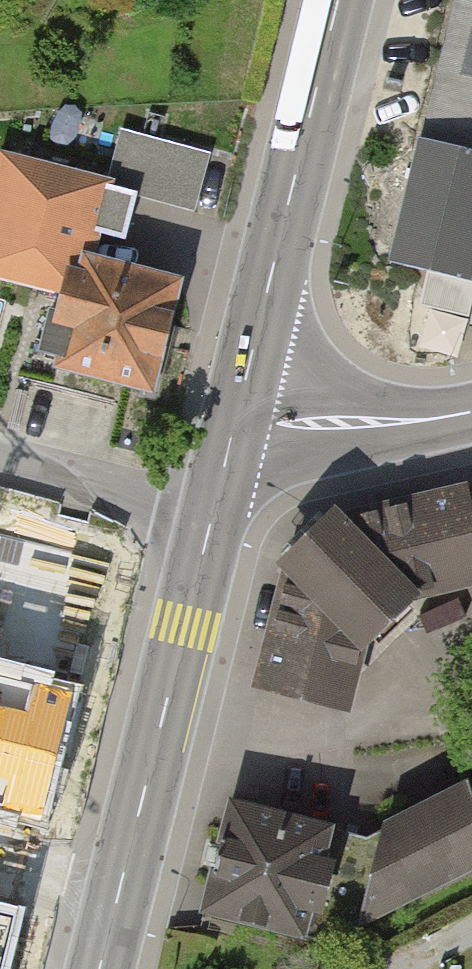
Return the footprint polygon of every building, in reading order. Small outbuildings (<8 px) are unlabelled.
[(352,272),(471,299),(471,0),(456,0),(426,131),(386,122),(352,272)] [(30,164),(0,280),(0,283),(47,295),(27,373),(140,402),(170,287),(95,267),(116,187),(30,164)] [(323,714),(335,645),(385,602),(471,582),(471,575),(453,486),(318,515),(261,575),(236,698),(323,714)] [(0,673),(0,811),(40,821),(73,691),(0,673)] [(282,949),(469,862),(446,788),(314,835),(282,949)] [(181,921),(282,949),(314,835),(213,807),(181,921)] [(0,906),(0,968),(3,968),(17,910),(0,906)]
